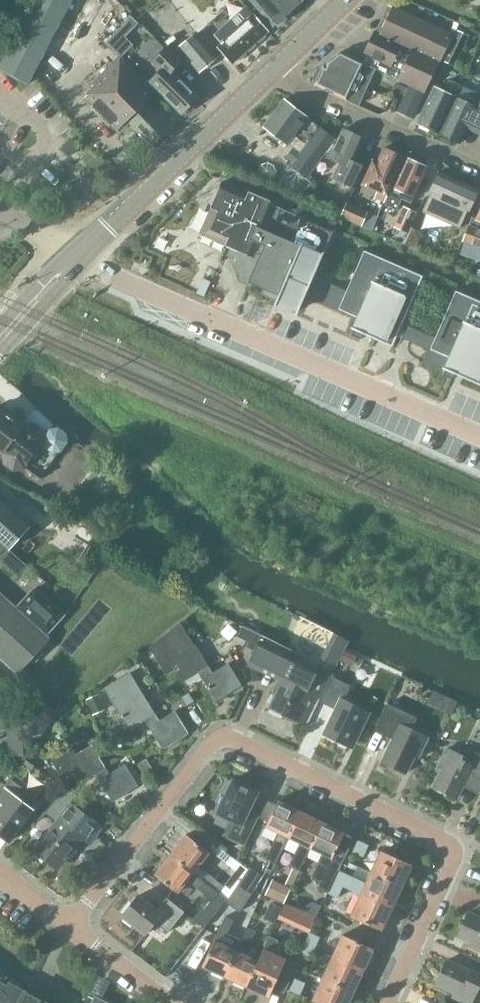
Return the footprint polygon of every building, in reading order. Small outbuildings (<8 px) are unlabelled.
[(0,68),(0,69),(28,85),(72,0),(36,0),(0,68)] [(274,28),(288,15),(275,0),(249,0),(274,28)] [(288,15),(305,0),(275,0),(288,15)] [(375,31),(364,55),(366,55),(380,62),(379,65),(388,69),(386,74),(425,92),(453,34),(394,7),(381,34),(375,31)] [(233,64),(269,31),(247,8),(215,38),(223,47),(219,50),(233,64)] [(134,45),(125,37),(119,31),(107,43),(122,57),(134,45)] [(470,38),(459,33),(444,63),(455,69),(470,38)] [(201,73),(216,61),(195,36),(186,43),(180,49),(201,73)] [(167,50),(154,65),(161,71),(151,82),(185,113),(200,96),(174,72),(182,63),(167,50)] [(358,105),(375,69),(364,64),(341,53),(328,63),(326,68),(323,67),(317,72),(315,76),(315,85),(347,100),(358,105)] [(128,121),(155,147),(178,123),(151,98),(155,93),(120,59),(94,86),(97,88),(86,99),(119,130),(128,121)] [(418,124),(438,133),(461,86),(450,80),(446,88),(442,90),(436,87),(418,124)] [(460,144),(467,130),(479,136),(479,95),(463,86),(440,134),(460,144)] [(399,112),(413,118),(424,94),(410,87),(399,112)] [(286,101),(268,125),(290,141),(297,131),(309,139),(290,165),(308,178),(337,138),(286,101)] [(355,189),(365,167),(355,162),(365,140),(345,130),(331,160),(340,164),(333,179),(355,189)] [(73,139),(65,147),(72,155),(80,148),(73,139)] [(378,193),(376,198),(386,203),(406,158),(386,149),(379,163),(374,161),(363,185),(378,193)] [(428,168),(407,158),(385,205),(397,211),(402,200),(411,204),(428,168)] [(259,159),(255,170),(267,175),(272,164),(259,159)] [(430,195),(424,208),(422,212),(423,212),(425,208),(461,224),(459,228),(460,229),(462,225),(468,212),(469,212),(479,191),(439,173),(429,194),(430,195)] [(204,233),(226,243),(225,246),(238,251),(236,257),(243,278),(249,281),(248,283),(263,289),(261,295),(299,311),(306,295),(311,285),(314,276),(334,231),(275,206),(276,204),(264,199),(264,198),(249,192),(248,194),(223,183),(214,204),(213,204),(211,208),(214,210),(204,233)] [(369,213),(346,203),(339,217),(363,228),(369,213)] [(403,206),(394,228),(408,234),(417,213),(403,206)] [(476,219),(472,217),(469,226),(463,242),(479,247),(479,211),(476,219)] [(373,338),(392,347),(397,336),(402,324),(423,277),(365,251),(347,290),(314,276),(311,285),(306,295),(358,318),(351,336),(361,340),(364,334),(373,338)] [(435,339),(402,324),(397,336),(450,358),(442,376),(452,380),(455,374),(479,385),(479,302),(456,291),(435,339)] [(24,469),(24,468),(41,480),(70,436),(55,425),(45,440),(44,433),(34,425),(23,427),(23,428),(0,411),(0,450),(4,452),(3,454),(4,464),(13,471),(24,469)] [(31,568),(55,541),(34,523),(29,528),(0,502),(0,541),(31,568)] [(65,615),(35,587),(17,605),(48,635),(65,615)] [(18,675),(51,638),(0,591),(0,659),(18,675)] [(183,683),(198,673),(208,667),(194,645),(193,646),(179,623),(150,649),(166,675),(174,670),(183,683)] [(329,679),(317,672),(321,664),(293,650),(263,635),(243,626),(237,637),(248,642),(246,648),(255,652),(251,659),(247,668),(277,683),(281,685),(269,709),(305,727),(329,679)] [(353,667),(358,657),(346,651),(341,661),(353,667)] [(212,673),(208,667),(198,673),(215,702),(241,686),(227,664),(212,673)] [(104,689),(129,730),(144,720),(154,714),(129,673),(104,689)] [(332,677),(320,703),(335,710),(324,735),(350,747),(360,727),(363,729),(370,714),(344,702),(352,686),(332,677)] [(428,704),(452,715),(458,703),(434,692),(428,704)] [(188,693),(180,698),(185,706),(194,701),(188,693)] [(99,695),(88,699),(93,714),(105,709),(99,695)] [(387,703),(375,730),(391,738),(393,740),(382,763),(406,774),(417,750),(422,752),(428,739),(412,731),(418,718),(387,703)] [(159,722),(154,714),(144,720),(162,749),(187,733),(174,712),(159,722)] [(22,729),(33,737),(44,722),(33,714),(22,729)] [(74,774),(79,783),(94,774),(104,767),(91,746),(76,756),(72,749),(51,763),(63,780),(74,774)] [(434,787),(457,799),(463,786),(469,775),(479,780),(479,755),(470,750),(466,758),(447,749),(441,762),(445,764),(434,787)] [(147,760),(138,765),(144,773),(152,768),(147,760)] [(109,774),(104,767),(94,774),(112,802),(138,785),(125,764),(109,774)] [(7,842),(32,809),(17,797),(23,789),(10,779),(0,793),(0,802),(4,805),(0,810),(0,837),(7,842)] [(258,793),(233,781),(218,814),(242,825),(235,841),(247,846),(260,817),(249,812),(258,793)] [(266,828),(278,833),(265,860),(261,869),(271,874),(289,838),(300,813),(291,808),(293,803),(282,798),(280,803),(278,802),(266,828)] [(101,826),(93,821),(71,803),(58,820),(57,819),(33,852),(57,870),(81,837),(88,843),(101,826)] [(322,823),(300,813),(289,838),(300,844),(289,867),(299,871),(310,848),(322,823)] [(328,893),(333,882),(338,870),(341,863),(333,859),(344,833),(334,828),(337,823),(324,817),(322,823),(310,848),(322,854),(312,878),(320,882),(317,889),(328,893)] [(187,835),(171,855),(220,893),(225,886),(200,866),(210,853),(187,835)] [(370,846),(359,841),(353,853),(364,859),(370,846)] [(231,857),(222,850),(217,857),(226,864),(231,857)] [(411,865),(381,852),(371,874),(401,887),(411,865)] [(220,893),(171,855),(156,876),(179,893),(188,881),(214,901),(220,893)] [(240,912),(264,877),(249,868),(226,903),(240,912)] [(343,887),(361,895),(391,909),(401,887),(371,874),(367,883),(338,870),(333,882),(343,887)] [(273,880),(266,895),(285,903),(291,888),(273,880)] [(338,899),(343,887),(333,882),(328,893),(338,899)] [(191,895),(181,907),(201,922),(210,910),(191,895)] [(381,931),(391,909),(361,895),(351,917),(381,931)] [(156,923),(169,933),(184,913),(166,899),(157,910),(139,896),(123,917),(146,935),(156,923)] [(265,918),(277,923),(285,905),(273,899),(265,918)] [(316,919),(322,908),(314,904),(309,906),(305,914),(316,919)] [(473,948),(479,951),(479,917),(470,912),(458,936),(475,944),(473,948)] [(203,967),(225,977),(237,951),(224,945),(234,922),(225,917),(215,941),(214,941),(203,967)] [(255,932),(247,928),(241,940),(250,944),(255,932)] [(316,949),(333,957),(362,971),(372,949),(343,935),(339,946),(310,933),(304,944),(316,949)] [(247,987),(269,997),(274,988),(284,993),(292,976),(288,974),(293,963),(274,954),(279,942),(269,938),(258,961),(247,987)] [(316,949),(304,944),(299,957),(310,962),(316,949)] [(258,961),(237,951),(225,977),(247,987),(258,961)] [(333,957),(323,979),(352,992),(362,971),(333,957)] [(458,999),(466,1002),(472,1002),(479,985),(479,974),(471,970),(470,972),(447,962),(436,985),(460,995),(458,999)] [(306,983),(295,979),(290,991),(301,995),(306,983)] [(352,992),(323,979),(313,1001),(318,1002),(347,1002),(352,992)] [(11,984),(5,981),(0,990),(0,1002),(21,1002),(27,993),(11,984)] [(39,999),(27,993),(21,1002),(37,1002),(39,999)]
